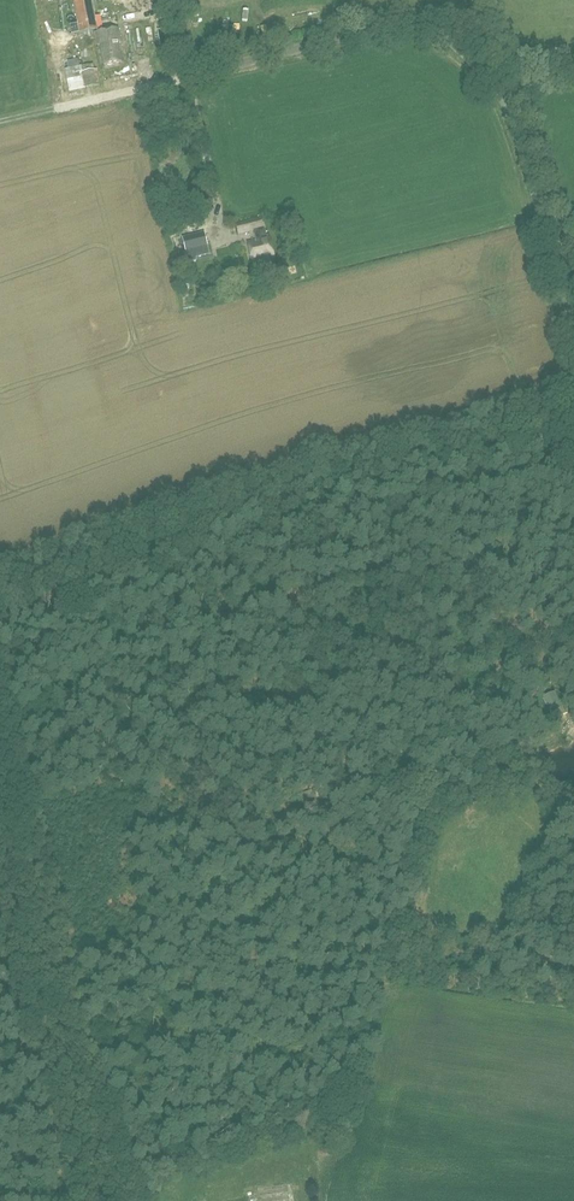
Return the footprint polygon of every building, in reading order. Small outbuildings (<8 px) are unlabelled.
[(92,23),(89,5),(44,11),(46,29),(92,23)] [(73,27),(57,28),(59,44),(67,44),(66,36),(74,35),(73,27)] [(97,45),(100,45),(104,65),(122,61),(118,41),(120,40),(118,27),(95,32),(97,45)] [(68,91),(87,88),(100,85),(97,69),(82,72),(81,65),(64,68),(68,91)] [(262,217),(235,224),(238,233),(252,230),(253,232),(259,231),(260,238),(247,241),(252,262),(263,259),(265,266),(274,264),(272,257),(274,257),(269,235),(267,235),(262,217)] [(183,238),(189,262),(195,260),(195,257),(209,254),(204,233),(183,238)]
